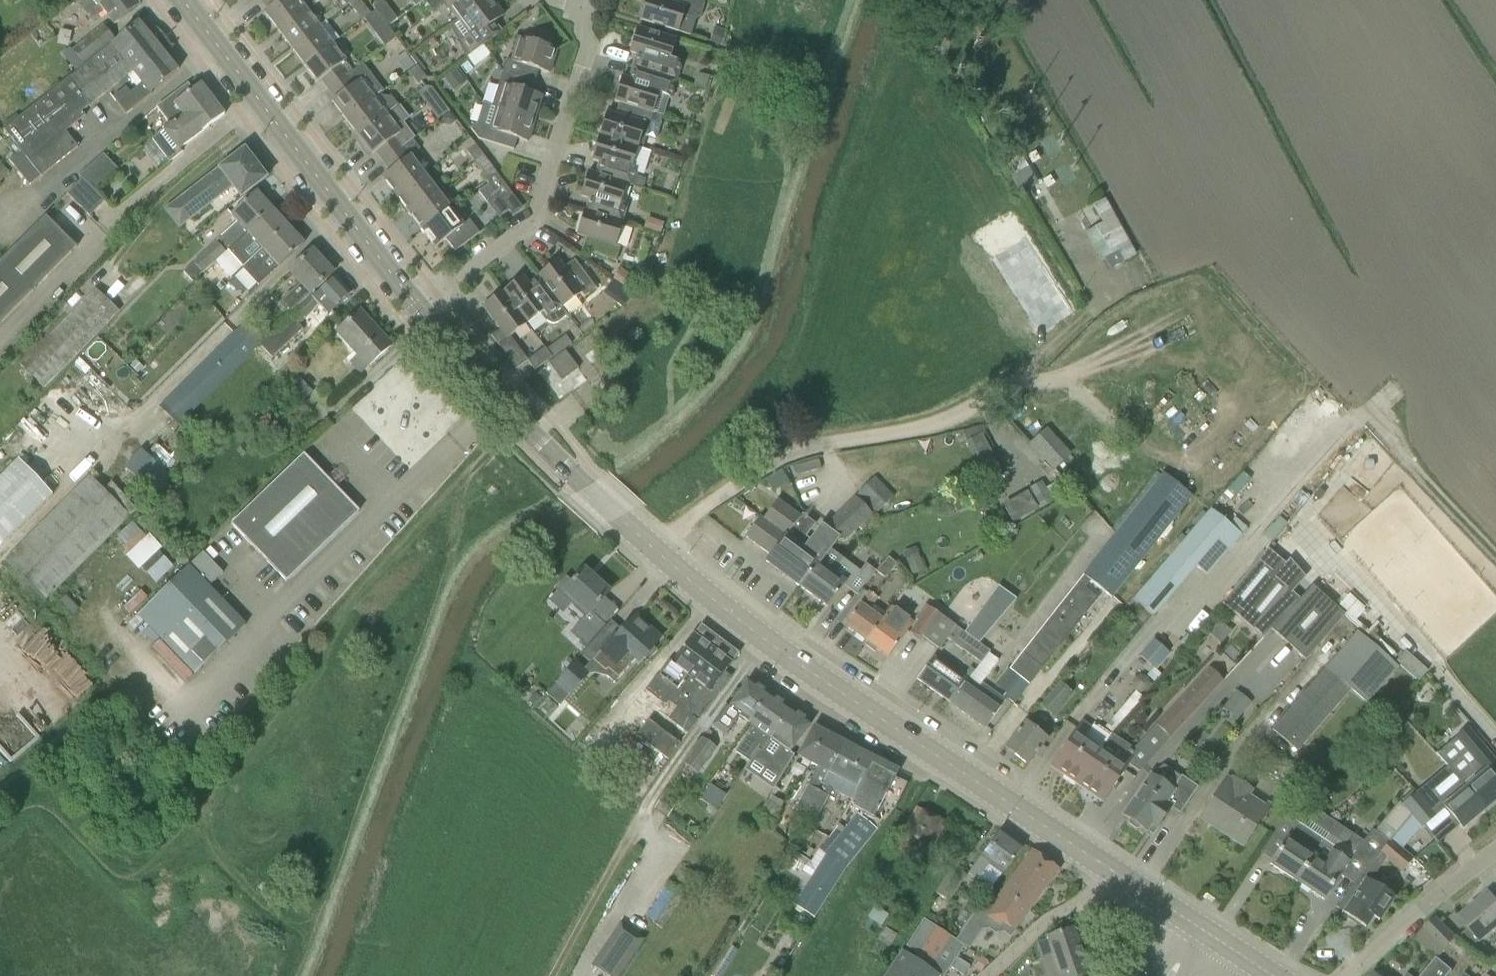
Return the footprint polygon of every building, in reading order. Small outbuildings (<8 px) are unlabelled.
[(119,21),(139,4),(136,0),(93,0),(82,8),(91,20),(104,11),(114,24),(119,21)] [(298,0),(261,0),(268,9),(264,12),(277,29),(304,8),(298,0)] [(360,0),(351,0),(349,2),(357,13),(366,7),(360,0)] [(430,10),(443,1),(456,19),(482,0),(423,0),(430,10)] [(456,19),(449,25),(465,58),(502,31),(495,22),(504,15),(493,0),(482,0),(456,19)] [(639,20),(659,26),(678,31),(683,15),(696,19),(697,19),(700,17),(705,0),(646,0),(639,20)] [(277,29),(290,47),(317,26),(304,8),(277,29)] [(82,112),(133,71),(131,68),(159,46),(139,21),(116,39),(84,65),(4,129),(21,151),(10,160),(29,185),(78,146),(66,131),(85,115),(82,112)] [(116,39),(104,24),(72,50),(84,65),(116,39)] [(290,47),(304,64),(331,44),(317,26),(290,47)] [(395,38),(387,26),(375,35),(384,46),(395,38)] [(640,55),(636,68),(677,80),(682,63),(669,59),(675,39),(637,27),(629,52),(640,55)] [(502,71),(535,81),(538,70),(549,73),(556,50),(518,38),(511,60),(506,59),(502,71)] [(321,79),(328,89),(352,71),(344,61),(331,44),(304,64),(317,82),(321,79)] [(178,70),(159,46),(131,68),(133,71),(142,83),(130,92),(126,87),(113,98),(117,103),(125,114),(151,93),(151,92),(178,70)] [(332,101),(346,119),(383,91),(362,63),(352,71),(328,89),(335,99),(332,101)] [(408,71),(418,83),(426,77),(416,65),(408,71)] [(622,76),(614,100),(654,113),(653,113),(664,116),(669,98),(672,99),(677,80),(636,68),(633,79),(622,76)] [(492,105),(535,118),(542,96),(531,93),(535,81),(502,71),(498,84),(492,105)] [(156,106),(169,125),(182,115),(183,116),(210,96),(200,83),(192,89),(188,83),(156,106)] [(434,119),(446,112),(430,83),(417,90),(434,119)] [(354,139),(354,140),(386,116),(386,115),(398,107),(391,97),(380,96),(379,94),(383,91),(346,119),(358,136),(354,139)] [(182,115),(169,125),(152,138),(170,161),(181,152),(178,149),(224,115),(210,96),(183,116),(182,115)] [(607,111),(599,135),(637,147),(642,149),(644,142),(645,137),(656,140),(661,123),(660,123),(662,116),(653,113),(654,113),(614,100),(614,101),(621,103),(618,115),(607,111)] [(528,142),(535,118),(492,105),(483,102),(477,123),(470,127),(478,139),(513,150),(517,138),(528,142)] [(376,151),(384,162),(412,140),(412,139),(413,138),(404,126),(395,125),(394,126),(386,116),(354,140),(364,152),(368,149),(372,154),(376,151)] [(637,147),(599,135),(592,160),(602,163),(599,175),(588,171),(588,172),(631,185),(635,172),(630,171),(637,147)] [(412,140),(384,162),(390,171),(382,177),(395,195),(423,174),(409,156),(419,149),(412,140)] [(466,150),(475,162),(483,155),(474,144),(466,150)] [(244,149),(171,205),(165,210),(179,229),(232,188),(240,198),(266,178),(244,149)] [(78,176),(82,179),(94,192),(118,169),(103,154),(78,176)] [(482,175),(486,181),(496,173),(483,155),(475,162),(484,174),(482,175)] [(10,173),(0,162),(0,182),(10,173)] [(1022,195),(1039,185),(1029,167),(1012,177),(1022,195)] [(584,210),(620,221),(624,207),(619,206),(625,184),(631,186),(631,185),(588,172),(580,196),(591,199),(588,211),(584,210)] [(511,192),(496,173),(486,181),(500,200),(511,192)] [(395,195),(409,213),(436,191),(423,174),(395,195)] [(81,179),(66,194),(88,216),(103,201),(94,192),(81,179)] [(230,213),(238,222),(218,240),(227,250),(232,245),(272,209),(256,191),(241,204),(230,213)] [(409,213),(421,229),(449,208),(436,191),(409,213)] [(1124,261),(1135,255),(1105,201),(1094,207),(1103,223),(1087,232),(1102,260),(1118,250),(1124,261)] [(462,226),(451,210),(449,208),(421,229),(435,247),(445,239),(455,252),(479,233),(469,221),(462,226)] [(287,226),(272,209),(232,245),(227,250),(225,252),(216,262),(224,269),(235,259),(243,267),(248,262),(287,226)] [(623,222),(620,221),(584,210),(577,235),(588,238),(584,251),(616,261),(620,247),(615,245),(623,222)] [(31,230),(62,261),(76,247),(45,216),(31,230)] [(248,262),(243,267),(259,285),(289,257),(303,243),(287,226),(248,262)] [(62,261),(31,230),(0,262),(0,324),(62,261)] [(216,262),(225,252),(216,242),(184,271),(193,282),(202,274),(216,262)] [(288,313),(312,291),(332,274),(331,273),(312,253),(312,252),(312,251),(297,265),(290,271),(300,282),(278,303),(287,312),(288,313)] [(558,260),(542,273),(564,303),(575,295),(581,291),(585,297),(596,289),(588,277),(576,261),(565,269),(558,260)] [(523,276),(510,286),(533,317),(540,312),(545,320),(546,321),(547,322),(549,323),(551,323),(554,324),(555,323),(557,323),(567,316),(560,306),(564,303),(542,273),(538,276),(540,278),(530,285),(523,276)] [(314,328),(327,314),(350,294),(334,277),(319,290),(315,294),(312,291),(288,313),(290,315),(264,340),(259,344),(272,357),(303,329),(299,324),(305,318),(314,328)] [(527,360),(509,335),(533,317),(510,286),(482,307),(499,329),(491,336),(516,369),(527,360)] [(45,388),(119,311),(96,288),(21,365),(45,388)] [(336,332),(355,352),(347,360),(359,373),(367,366),(391,345),(390,344),(390,345),(360,312),(360,311),(360,310),(336,332)] [(179,424),(259,344),(264,340),(245,321),(161,406),(179,424)] [(555,343),(546,350),(552,357),(552,358),(562,352),(555,343)] [(534,370),(550,359),(552,357),(546,350),(544,347),(527,360),(534,370)] [(578,368),(565,351),(548,363),(561,381),(578,368)] [(135,360),(130,366),(137,373),(143,368),(135,360)] [(351,406),(409,468),(453,427),(395,366),(351,406)] [(302,402),(313,392),(289,367),(278,378),(302,402)] [(1185,394),(1170,414),(1158,404),(1145,421),(1177,445),(1205,409),(1185,394)] [(1048,429),(1031,445),(1054,470),(1071,454),(1048,429)] [(971,441),(980,459),(989,475),(999,469),(991,453),(982,435),(971,441)] [(143,455),(136,448),(120,463),(147,493),(177,464),(157,442),(143,455)] [(286,581),(358,512),(303,454),(231,523),(286,581)] [(0,475),(0,546),(52,494),(16,458),(0,475)] [(1083,576),(1090,581),(1112,599),(1112,598),(1112,597),(1192,496),(1164,473),(1115,535),(1106,546),(1083,576)] [(45,601),(130,516),(90,475),(4,560),(45,601)] [(894,497),(875,477),(857,494),(876,514),(894,497)] [(1029,494),(1004,508),(1014,526),(1039,511),(1029,494)] [(828,524),(844,541),(871,514),(855,497),(828,524)] [(821,525),(816,531),(799,518),(799,517),(777,500),(762,519),(759,517),(745,536),(770,555),(766,562),(798,586),(836,535),(821,525)] [(1167,559),(1166,558),(1154,573),(1132,599),(1154,617),(1196,567),(1207,576),(1248,527),(1233,515),(1227,522),(1210,508),(1167,559)] [(149,534),(125,556),(139,571),(142,568),(147,573),(164,557),(159,552),(162,549),(149,534)] [(839,538),(836,535),(798,586),(827,607),(845,584),(830,573),(842,558),(830,549),(839,538)] [(1267,549),(1221,604),(1263,639),(1271,629),(1300,599),(1299,599),(1292,592),(1291,590),(1294,587),(1295,572),(1289,567),(1289,566),(1285,563),(1267,549)] [(174,579),(138,614),(150,626),(155,631),(161,637),(172,649),(195,673),(230,639),(245,625),(209,587),(223,573),(203,552),(188,565),(174,579)] [(885,578),(893,568),(884,560),(876,570),(885,578)] [(865,563),(848,586),(858,594),(875,571),(865,563)] [(566,576),(555,589),(557,591),(558,592),(570,602),(570,603),(571,605),(573,606),(585,616),(571,632),(586,646),(605,625),(590,612),(608,592),(607,591),(584,571),(584,570),(573,582),(566,576)] [(1031,642),(1010,670),(1028,684),(1096,597),(1095,598),(1083,588),(1083,587),(1084,588),(1090,581),(1083,576),(1061,604),(1031,642)] [(1300,599),(1271,629),(1303,659),(1343,615),(1311,586),(1299,599),(1300,599)] [(130,613),(146,599),(139,591),(123,605),(130,613)] [(844,625),(866,641),(887,612),(874,602),(877,599),(868,593),(859,604),(844,625)] [(1366,632),(1381,614),(1365,601),(1350,618),(1366,632)] [(918,621),(910,633),(911,634),(923,642),(925,639),(939,649),(946,639),(955,627),(955,626),(955,625),(931,608),(926,604),(915,619),(918,621)] [(867,642),(865,645),(874,652),(876,649),(887,658),(909,628),(913,623),(902,615),(895,610),(891,607),(887,612),(866,641),(867,642)] [(607,644),(591,662),(604,674),(614,663),(624,672),(635,659),(639,662),(643,658),(647,662),(658,650),(653,646),(660,638),(636,617),(623,632),(620,629),(607,644)] [(974,619),(964,633),(969,636),(979,645),(990,631),(974,619)] [(955,627),(946,639),(980,664),(988,653),(989,652),(979,645),(969,636),(964,633),(955,627)] [(1325,668),(1319,675),(1345,697),(1351,690),(1366,704),(1398,667),(1383,654),(1357,631),(1325,668)] [(668,660),(645,690),(661,703),(636,736),(668,759),(738,668),(693,634),(672,662),(668,660)] [(1154,668),(1168,652),(1150,637),(1136,653),(1154,668)] [(980,664),(977,668),(967,681),(951,704),(985,728),(1002,706),(976,687),(997,660),(988,653),(980,664)] [(916,679),(951,704),(967,681),(933,656),(928,663),(916,679)] [(569,658),(562,665),(567,669),(572,663),(573,662),(569,658)] [(568,695),(588,674),(574,662),(573,662),(572,663),(567,669),(555,683),(568,695)] [(1419,664),(1411,675),(1418,681),(1427,671),(1419,664)] [(1156,725),(1170,738),(1223,681),(1209,668),(1156,725)] [(998,684),(997,686),(1006,694),(1019,677),(1010,670),(998,684)] [(1297,751),(1345,697),(1319,675),(1272,729),(1297,751)] [(1006,694),(1004,696),(1009,700),(1013,704),(1014,703),(1028,684),(1019,677),(1006,694)] [(715,727),(725,734),(738,715),(749,723),(770,694),(749,679),(715,727)] [(1041,705),(1053,715),(1070,693),(1060,684),(1042,704),(1041,705)] [(1221,706),(1236,719),(1251,701),(1237,689),(1221,706)] [(790,708),(770,694),(749,723),(753,726),(744,739),(751,744),(760,750),(790,708)] [(761,751),(764,747),(776,756),(782,747),(786,749),(784,752),(788,755),(811,723),(790,708),(760,750),(761,751)] [(1037,727),(1033,724),(1028,719),(1024,722),(1006,746),(1005,746),(1004,747),(1027,765),(1028,764),(1046,741),(1034,731),(1037,727)] [(1058,771),(1077,784),(1100,750),(1111,734),(1099,726),(1090,728),(1081,721),(1054,760),(1062,765),(1058,771)] [(796,807),(805,812),(827,770),(842,741),(813,726),(798,755),(818,765),(796,807)] [(1483,810),(1495,799),(1495,781),(1488,772),(1495,765),(1495,763),(1478,740),(1470,731),(1460,739),(1468,748),(1465,751),(1473,761),(1455,776),(1465,788),(1483,810)] [(702,738),(684,765),(698,774),(716,748),(702,738)] [(827,770),(805,812),(815,818),(833,788),(848,797),(854,784),(869,755),(842,741),(827,770)] [(1117,762),(1100,750),(1077,784),(1103,802),(1134,758),(1124,751),(1117,762)] [(854,784),(848,797),(851,799),(852,806),(860,811),(859,816),(857,814),(827,853),(826,854),(820,851),(787,901),(812,918),(814,915),(846,865),(875,829),(877,830),(895,808),(893,807),(882,800),(898,770),(897,770),(869,755),(854,784)] [(1157,791),(1145,782),(1122,815),(1128,819),(1129,824),(1135,829),(1140,828),(1146,831),(1146,830),(1152,834),(1171,807),(1179,813),(1197,787),(1181,777),(1172,790),(1163,783),(1157,791)] [(1227,777),(1204,812),(1219,822),(1216,828),(1212,825),(1211,826),(1242,846),(1269,805),(1267,803),(1266,804),(1268,806),(1262,814),(1244,802),(1252,790),(1233,778),(1231,780),(1227,777)] [(1461,828),(1483,810),(1465,788),(1443,807),(1461,828)] [(1408,818),(1389,842),(1396,846),(1419,824),(1422,827),(1436,815),(1417,792),(1402,805),(1411,816),(1408,818)] [(771,795),(758,815),(757,818),(770,826),(783,803),(771,795)] [(929,856),(937,840),(946,822),(916,807),(907,825),(899,840),(929,856)] [(1270,864),(1296,882),(1324,840),(1287,816),(1285,817),(1284,817),(1272,835),(1284,843),(1270,864)] [(1355,879),(1379,853),(1389,842),(1373,830),(1350,858),(1324,840),(1296,882),(1323,899),(1341,871),(1354,880),(1355,879)] [(1004,873),(1010,863),(1022,847),(1000,831),(969,872),(978,878),(990,862),(1004,873)] [(1413,860),(1396,846),(1389,842),(1379,853),(1403,872),(1413,860)] [(792,849),(785,860),(800,870),(807,859),(792,849)] [(981,903),(974,911),(982,917),(998,929),(1003,922),(1014,931),(1017,928),(1023,919),(1047,885),(1059,869),(1032,849),(1020,866),(1007,883),(998,895),(989,908),(988,909),(987,908),(981,903)] [(954,867),(936,894),(948,902),(966,875),(954,867)] [(1360,924),(1365,927),(1374,914),(1379,917),(1377,920),(1378,921),(1394,898),(1365,879),(1362,884),(1355,879),(1354,880),(1339,903),(1346,908),(1343,913),(1348,916),(1347,918),(1358,926),(1360,924)] [(1458,916),(1471,932),(1479,941),(1495,928),(1495,929),(1495,900),(1488,891),(1458,916)] [(1424,928),(1436,943),(1442,950),(1454,939),(1436,918),(1424,928)] [(964,946),(924,919),(906,947),(917,954),(913,959),(901,951),(884,975),(945,975),(964,946)] [(590,966),(605,975),(619,975),(644,940),(620,923),(590,966)] [(878,939),(890,946),(897,935),(885,927),(878,939)] [(1088,973),(1072,928),(1046,937),(1060,975),(1078,975),(1088,973)] [(981,957),(974,967),(981,972),(988,961),(981,957)] [(1421,975),(1448,975),(1453,970),(1437,957),(1421,975)]
